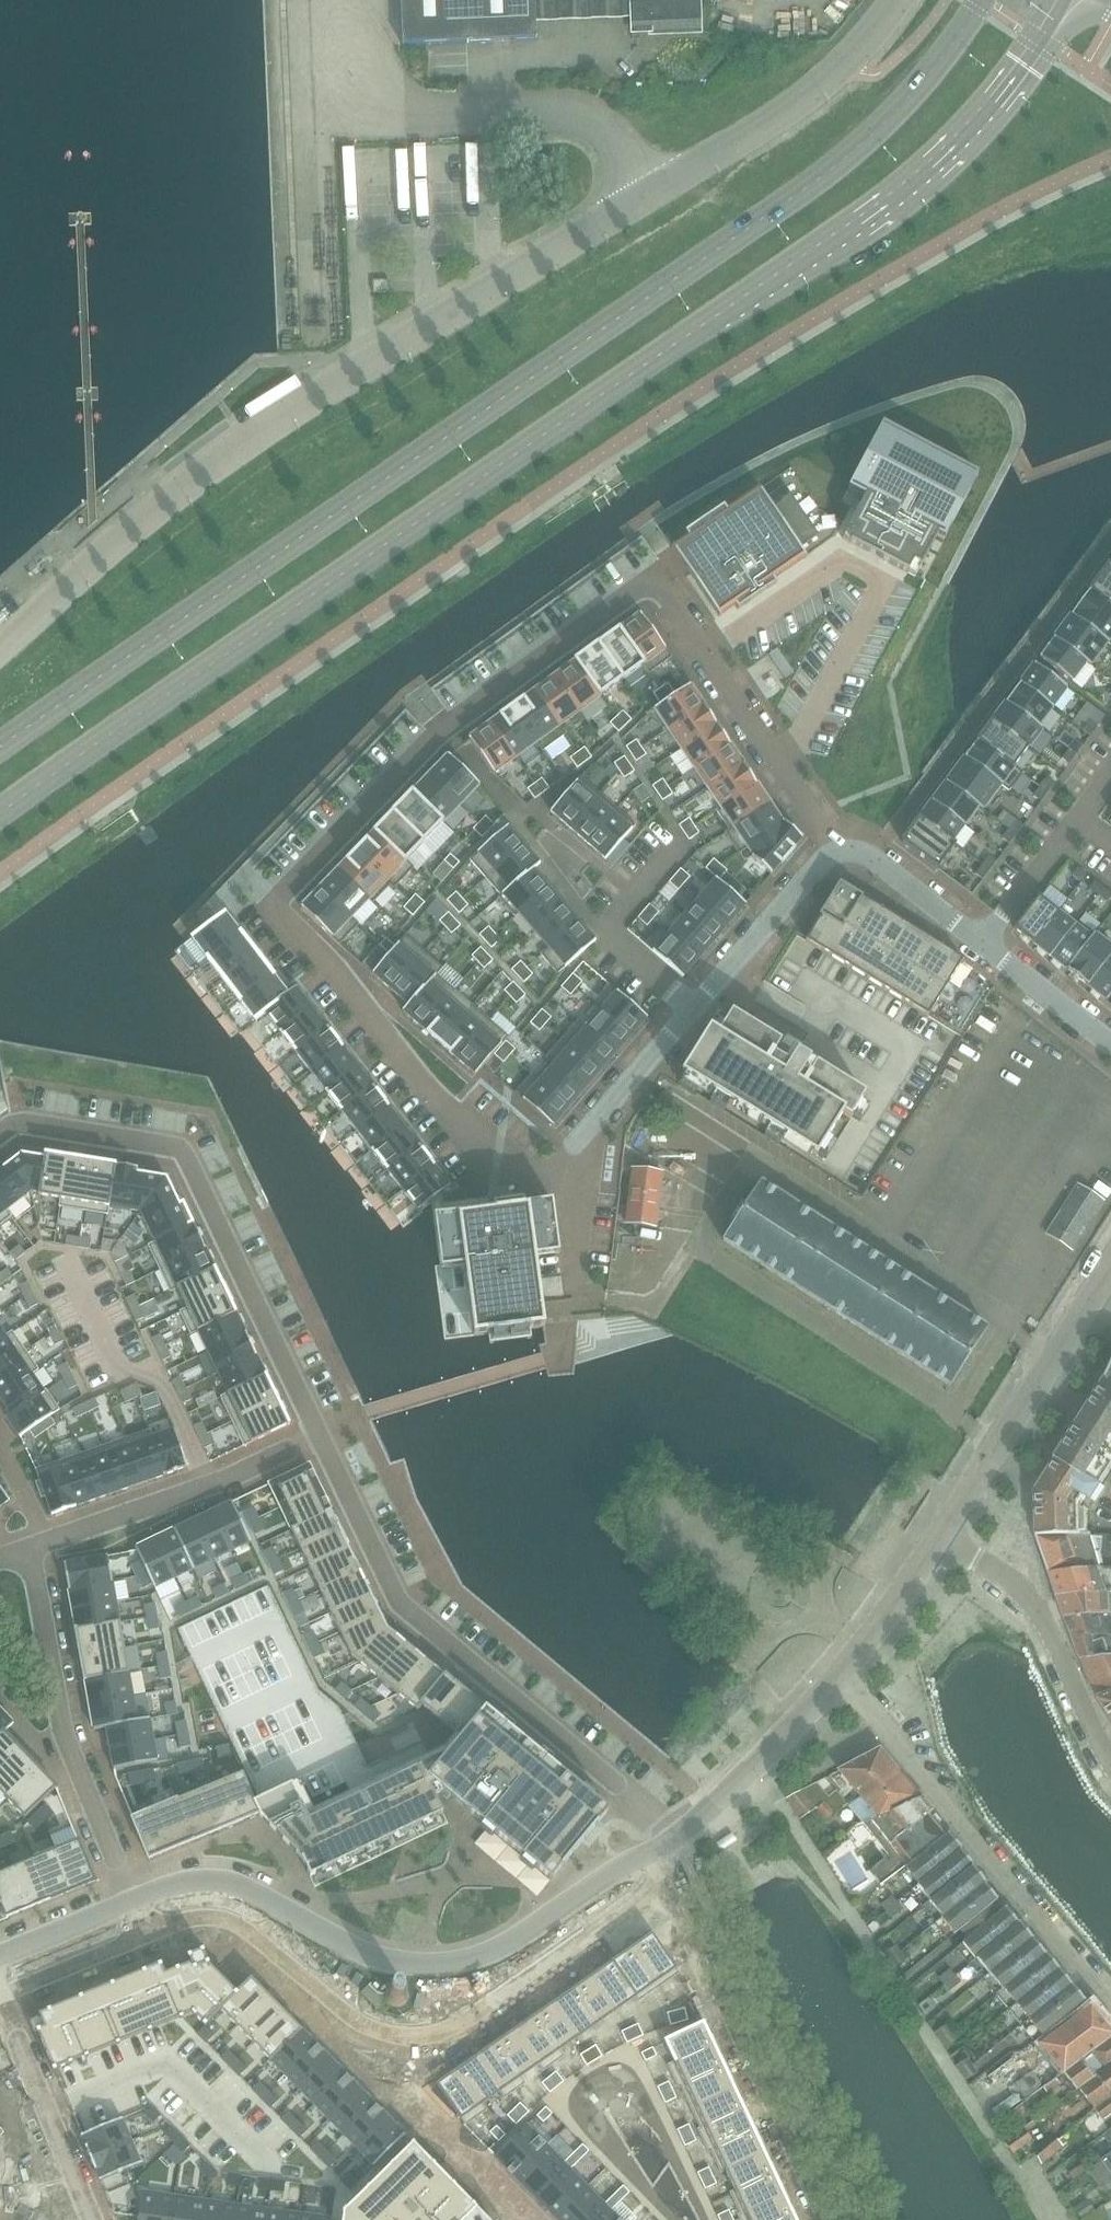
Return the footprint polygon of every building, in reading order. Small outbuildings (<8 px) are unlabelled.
[(403,45),(536,40),(536,23),(534,23),(534,19),(632,15),(632,32),(649,31),(649,36),(701,35),(700,0),(401,0),(403,45)] [(390,292),(389,280),(373,280),(373,292),(390,292)] [(865,498),(843,540),(915,578),(937,536),(944,540),(978,475),(883,424),(849,490),(865,498)] [(674,546),(672,547),(694,579),(711,604),(720,617),(721,616),(721,615),(735,605),(738,610),(758,596),(759,595),(756,591),(765,584),(768,588),(769,589),(769,588),(777,583),(774,579),(805,558),(807,557),(800,547),(819,534),(785,485),(766,498),(759,488),(758,489),(727,510),(724,506),(686,532),(689,537),(674,547),(674,546)] [(1090,589),(1110,604),(1110,565),(1109,564),(1090,589)] [(1072,614),(1108,641),(1107,642),(1110,645),(1110,604),(1090,589),(1072,614)] [(671,657),(672,657),(641,614),(618,630),(644,665),(642,665),(649,674),(671,657)] [(1072,614),(1054,638),(1086,661),(1086,662),(1090,665),(1107,642),(1108,641),(1072,614)] [(597,645),(622,680),(642,665),(644,665),(618,630),(597,645)] [(1086,661),(1054,638),(1039,657),(1072,681),(1086,662),(1086,661)] [(576,661),(601,696),(622,680),(597,645),(576,661)] [(555,676),(580,711),(601,696),(576,661),(555,676)] [(1035,663),(1020,683),(1052,707),(1067,687),(1035,663)] [(558,726),(559,726),(580,711),(555,676),(533,692),(558,726)] [(668,683),(661,688),(668,699),(675,694),(668,683)] [(1052,707),(1020,683),(1006,702),(1038,726),(1039,725),(1052,707)] [(654,708),(668,729),(704,705),(690,685),(654,708)] [(653,693),(660,704),(668,699),(661,688),(653,693)] [(536,742),(542,751),(565,734),(559,726),(558,726),(533,692),(512,707),(537,742),(536,742)] [(1006,702),(992,721),(1028,748),(1043,728),(1039,725),(1038,726),(1006,702)] [(668,729),(681,749),(717,724),(704,705),(668,729)] [(491,723),(516,757),(536,742),(537,742),(512,707),(491,723)] [(625,726),(632,719),(623,710),(617,716),(625,726)] [(617,716),(610,723),(619,732),(625,726),(617,716)] [(1090,720),(1083,730),(1091,735),(1098,726),(1090,720)] [(992,721),(978,740),(1014,767),(1015,766),(1028,748),(992,721)] [(491,723),(469,739),(494,773),(516,757),(491,723)] [(717,724),(681,749),(694,768),(730,744),(717,724)] [(642,747),(637,739),(626,746),(631,754),(642,747)] [(1076,739),(1069,748),(1077,754),(1084,745),(1076,739)] [(978,740),(965,757),(1002,784),(1001,784),(1009,791),(1023,772),(1015,766),(1014,767),(978,740)] [(730,744),(694,768),(708,788),(743,764),(740,760),(730,744)] [(585,762),(592,757),(585,747),(577,752),(585,762)] [(631,754),(636,761),(647,754),(642,747),(631,754)] [(1069,748),(1062,758),(1070,764),(1077,754),(1069,748)] [(577,752),(570,757),(578,768),(585,762),(577,752)] [(461,804),(480,784),(449,754),(430,774),(461,804)] [(630,763),(625,756),(614,763),(619,770),(630,763)] [(965,757),(946,782),(979,806),(978,806),(982,809),(1001,784),(1002,784),(965,757)] [(619,770),(625,778),(635,771),(630,763),(619,770)] [(743,764),(708,788),(720,807),(721,808),(756,784),(757,783),(744,764),(743,764)] [(443,822),(461,804),(430,774),(412,792),(443,822)] [(599,793),(580,777),(551,811),(569,828),(599,793)] [(1047,777),(1040,786),(1048,792),(1055,783),(1047,777)] [(542,793),(550,788),(542,778),(535,783),(542,793)] [(668,786),(663,779),(653,786),(658,793),(668,786)] [(946,782),(932,801),(964,825),(978,806),(979,806),(946,782)] [(535,783),(528,788),(535,799),(542,793),(535,783)] [(649,791),(644,784),(633,791),(638,799),(649,791)] [(756,784),(721,808),(720,807),(716,810),(729,829),(730,830),(770,803),(756,784)] [(658,793),(663,801),(673,794),(668,786),(658,793)] [(1040,786),(1033,796),(1041,801),(1048,792),(1040,786)] [(424,842),(443,822),(412,792),(393,812),(424,842)] [(617,809),(599,793),(569,828),(587,843),(617,809)] [(932,801),(920,818),(952,841),(964,825),(932,801)] [(739,854),(748,848),(747,847),(783,823),(782,822),(770,803),(730,830),(729,829),(725,832),(739,854)] [(587,843),(606,859),(636,825),(617,809),(587,843)] [(407,860),(424,842),(393,812),(374,832),(406,862),(407,860)] [(486,816),(480,822),(489,831),(495,824),(486,816)] [(694,825),(689,818),(679,825),(684,832),(694,825)] [(952,841),(920,818),(902,842),(938,869),(956,844),(952,841)] [(1016,819),(1009,828),(1017,834),(1024,825),(1016,819)] [(783,821),(782,822),(783,823),(747,847),(748,848),(753,855),(752,857),(771,874),(781,863),(782,864),(794,849),(793,848),(803,838),(783,821)] [(480,822),(473,829),(482,837),(489,831),(480,822)] [(694,825),(684,832),(689,840),(699,833),(694,825)] [(470,859),(486,878),(525,845),(508,826),(470,859)] [(1009,828),(1002,838),(1010,844),(1017,834),(1009,828)] [(392,883),(391,884),(395,888),(415,868),(407,860),(406,862),(374,832),(357,850),(392,883)] [(486,878),(501,895),(502,896),(534,868),(535,869),(541,863),(525,845),(486,878)] [(370,899),(369,900),(373,903),(391,884),(392,883),(357,850),(339,869),(370,899)] [(444,861),(454,869),(460,862),(451,854),(444,861)] [(989,855),(982,864),(990,870),(997,861),(989,855)] [(721,864),(714,859),(706,868),(712,874),(721,864)] [(712,874),(719,880),(727,870),(721,864),(712,874)] [(982,864),(975,873),(983,879),(990,870),(982,864)] [(1078,867),(1072,875),(1082,882),(1088,874),(1078,867)] [(518,912),(549,886),(535,869),(534,868),(502,896),(501,895),(498,897),(515,917),(519,913),(518,912)] [(675,875),(685,883),(690,876),(681,868),(675,875)] [(352,917),(369,900),(370,899),(339,869),(320,888),(351,918),(352,917)] [(679,890),(685,883),(675,875),(669,882),(679,890)] [(716,878),(700,897),(730,923),(746,905),(716,878)] [(1095,880),(1089,888),(1098,895),(1104,887),(1095,880)] [(806,940),(928,1016),(928,1015),(944,991),(947,985),(963,959),(840,882),(819,915),(821,916),(806,940)] [(519,913),(534,930),(565,904),(549,886),(518,912),(519,913)] [(1098,895),(1107,902),(1110,897),(1110,892),(1104,887),(1098,895)] [(360,924),(352,917),(351,918),(320,888),(301,907),(340,944),(360,924)] [(447,900),(453,907),(463,898),(456,892),(447,900)] [(419,909),(425,902),(416,894),(410,901),(419,909)] [(700,897),(684,915),(715,941),(730,923),(700,897)] [(1014,928),(1034,943),(1058,912),(1039,897),(1014,928)] [(463,898),(453,907),(460,913),(469,905),(463,898)] [(413,916),(419,909),(410,901),(404,907),(413,916)] [(534,930),(549,947),(549,948),(580,922),(565,904),(534,930)] [(650,904),(644,910),(653,919),(659,912),(650,904)] [(638,917),(647,925),(653,919),(644,910),(638,917)] [(440,921),(446,927),(455,919),(449,912),(440,921)] [(1034,943),(1050,956),(1075,925),(1074,924),(1058,912),(1034,943)] [(225,914),(193,939),(208,959),(207,959),(209,961),(242,935),(241,933),(240,934),(225,914)] [(684,915),(669,932),(699,959),(715,941),(684,915)] [(455,919),(446,927),(452,934),(461,925),(455,919)] [(1050,956),(1067,969),(1095,934),(1077,920),(1074,924),(1075,925),(1050,956)] [(541,954),(558,973),(596,940),(580,922),(549,948),(549,947),(541,954)] [(683,978),(699,959),(669,932),(661,925),(644,944),(683,978)] [(480,935),(486,941),(495,933),(489,926),(480,935)] [(486,941),(492,948),(501,939),(495,933),(486,941)] [(1088,985),(1110,955),(1110,946),(1095,934),(1067,969),(1088,985)] [(242,935),(209,961),(224,980),(258,954),(242,935)] [(373,973),(391,990),(425,951),(406,935),(373,973)] [(390,953),(396,946),(386,938),(380,945),(390,953)] [(380,945),(374,952),(383,960),(389,953),(380,945)] [(472,955),(478,962),(487,953),(481,947),(472,955)] [(391,990),(408,1005),(409,1005),(437,973),(438,974),(443,967),(425,951),(391,990)] [(487,953),(478,962),(484,968),(493,960),(487,953)] [(258,954),(224,980),(239,1000),(273,974),(258,954)] [(1088,985),(1107,1001),(1110,996),(1110,955),(1088,985)] [(512,969),(518,976),(527,967),(521,961),(512,969)] [(527,967),(518,976),(524,983),(533,974),(527,967)] [(402,1011),(421,1027),(455,989),(438,974),(437,973),(409,1005),(408,1005),(402,1011)] [(573,973),(567,980),(577,988),(583,981),(573,973)] [(273,974),(239,1000),(240,1002),(241,1001),(256,1020),(265,1013),(265,1012),(297,987),(298,987),(297,986),(287,994),(273,976),(274,975),(273,974)] [(571,995),(577,988),(567,980),(561,987),(571,995)] [(504,990),(511,997),(520,988),(514,982),(504,990)] [(593,1002),(631,1036),(648,1017),(609,984),(593,1002)] [(297,987),(265,1012),(265,1013),(280,1032),(312,1007),(297,987)] [(511,997),(517,1003),(526,995),(520,988),(511,997)] [(421,1027),(439,1043),(473,1004),(455,989),(421,1027)] [(616,1054),(631,1036),(593,1002),(578,1020),(616,1054)] [(439,1043),(457,1058),(490,1020),(473,1004),(439,1043)] [(280,1032),(280,1033),(295,1052),(296,1052),(328,1027),(312,1007),(280,1032)] [(542,1009),(536,1016),(546,1024),(552,1017),(542,1009)] [(710,1029),(682,1074),(824,1162),(865,1095),(732,1012),(718,1034),(710,1029)] [(546,1024),(536,1016),(530,1022),(540,1031),(546,1024)] [(509,1036),(490,1020),(457,1058),(476,1074),(484,1065),(509,1036)] [(600,1071),(616,1054),(578,1020),(562,1038),(600,1071)] [(328,1027),(296,1052),(311,1072),(343,1047),(344,1046),(328,1027)] [(585,1089),(600,1071),(562,1038),(546,1057),(550,1060),(551,1059),(585,1089)] [(506,1040),(500,1047),(510,1055),(516,1049),(506,1040)] [(343,1047),(311,1072),(326,1091),(358,1066),(343,1047)] [(510,1055),(500,1047),(494,1054),(504,1062),(510,1055)] [(535,1077),(569,1107),(585,1089),(551,1059),(550,1060),(536,1076),(535,1077)] [(326,1091),(326,1092),(341,1111),(342,1111),(374,1086),(358,1066),(326,1091)] [(553,1126),(569,1107),(535,1077),(536,1076),(532,1073),(515,1092),(553,1126)] [(374,1086),(342,1111),(357,1131),(389,1106),(374,1086)] [(389,1106),(357,1131),(372,1151),(404,1126),(389,1106)] [(372,1151),(387,1171),(388,1170),(420,1145),(404,1126),(372,1151)] [(420,1145),(388,1170),(403,1190),(435,1165),(420,1145)] [(12,1216),(8,1209),(32,1191),(22,1153),(4,1167),(0,1163),(0,1201),(12,1216)] [(45,1157),(22,1153),(32,1191),(39,1192),(39,1195),(61,1199),(60,1206),(61,1207),(69,1156),(46,1153),(45,1157)] [(69,1156),(61,1207),(84,1210),(92,1160),(69,1156)] [(92,1160),(84,1210),(107,1214),(116,1164),(92,1160)] [(116,1164),(107,1214),(109,1214),(110,1207),(141,1212),(168,1177),(138,1172),(139,1168),(116,1164)] [(435,1165),(403,1190),(418,1210),(419,1211),(434,1199),(435,1199),(452,1186),(451,1184),(450,1185),(435,1165)] [(624,1224),(657,1228),(665,1172),(631,1167),(624,1224)] [(168,1177),(141,1212),(156,1241),(148,1245),(149,1246),(195,1224),(184,1202),(180,1203),(168,1177)] [(724,1240),(932,1375),(950,1386),(987,1328),(761,1182),(724,1240)] [(1047,1233),(1073,1250),(1103,1201),(1077,1185),(1047,1233)] [(12,1216),(0,1201),(0,1225),(12,1216)] [(465,1266),(474,1335),(545,1326),(536,1257),(560,1253),(553,1201),(435,1216),(442,1269),(465,1266)] [(195,1224),(149,1246),(160,1270),(206,1248),(195,1224)] [(67,1235),(66,1244),(78,1247),(79,1245),(80,1237),(67,1235)] [(79,1245),(78,1247),(91,1249),(92,1239),(80,1237),(79,1245)] [(20,1245),(10,1252),(15,1260),(26,1252),(20,1245)] [(206,1248),(160,1270),(170,1291),(216,1269),(206,1248)] [(0,1273),(0,1279),(3,1283),(13,1276),(8,1268),(0,1273)] [(216,1269),(170,1291),(171,1292),(178,1288),(187,1308),(180,1311),(181,1312),(226,1290),(216,1269)] [(130,1270),(122,1274),(127,1285),(136,1281),(130,1270)] [(28,1281),(19,1285),(25,1297),(32,1293),(33,1292),(28,1281)] [(226,1290),(181,1312),(191,1334),(237,1312),(226,1290)] [(32,1293),(25,1297),(30,1308),(39,1304),(33,1292),(32,1293)] [(135,1294),(126,1298),(131,1309),(133,1309),(140,1305),(135,1294)] [(133,1309),(131,1309),(137,1321),(145,1317),(140,1305),(133,1309)] [(237,1312),(191,1334),(198,1331),(208,1351),(247,1333),(237,1312)] [(53,1318),(44,1322),(50,1334),(56,1331),(58,1330),(53,1318)] [(0,1341),(0,1368),(26,1350),(13,1330),(6,1335),(7,1336),(0,1341)] [(56,1331),(50,1334),(55,1345),(64,1341),(58,1330),(56,1331)] [(247,1333),(208,1351),(218,1373),(257,1354),(247,1333)] [(161,1334),(152,1338),(158,1349),(159,1349),(166,1345),(161,1334)] [(159,1349),(158,1349),(160,1353),(163,1361),(172,1356),(166,1345),(159,1349)] [(0,1368),(0,1395),(32,1373),(33,1374),(39,1369),(26,1350),(0,1368)] [(257,1354),(218,1373),(228,1393),(221,1396),(221,1397),(267,1376),(257,1354)] [(67,1363),(58,1367),(64,1378),(70,1375),(72,1374),(67,1363)] [(0,1395),(0,1397),(11,1413),(12,1414),(45,1391),(44,1390),(33,1374),(32,1373),(0,1395)] [(70,1375),(64,1378),(69,1389),(78,1385),(72,1374),(70,1375)] [(181,1376),(173,1381),(178,1392),(180,1391),(187,1388),(181,1376)] [(267,1376),(221,1397),(233,1421),(279,1399),(267,1376)] [(1110,1378),(1039,1492),(1040,1535),(1039,1535),(1039,1537),(1093,1536),(1093,1533),(1083,1533),(1082,1504),(1087,1496),(1095,1501),(1105,1486),(1096,1481),(1110,1458),(1110,1378)] [(137,1383),(129,1387),(131,1391),(135,1399),(143,1395),(137,1383)] [(129,1387),(121,1391),(126,1403),(134,1399),(129,1387)] [(180,1391),(178,1392),(183,1403),(192,1399),(187,1388),(180,1391)] [(11,1413),(7,1416),(20,1436),(30,1430),(40,1423),(50,1416),(60,1409),(46,1389),(44,1390),(45,1391),(12,1414),(11,1413)] [(96,1398),(85,1403),(86,1406),(89,1412),(100,1407),(96,1398)] [(279,1399),(233,1421),(245,1446),(290,1424),(279,1399)] [(85,1403),(73,1409),(77,1417),(89,1412),(86,1406),(85,1403)] [(50,1416),(40,1423),(46,1431),(56,1424),(50,1416)] [(203,1422),(194,1426),(199,1437),(203,1436),(208,1433),(203,1422)] [(40,1423),(30,1430),(35,1438),(46,1431),(40,1423)] [(150,1429),(127,1437),(143,1483),(165,1475),(152,1437),(153,1437),(150,1429)] [(153,1437),(152,1437),(165,1475),(188,1467),(188,1465),(187,1464),(175,1429),(153,1437)] [(203,1436),(199,1437),(205,1448),(213,1444),(208,1433),(203,1436)] [(127,1437),(104,1445),(120,1491),(143,1483),(127,1437)] [(104,1445),(82,1453),(98,1498),(120,1491),(104,1445)] [(82,1453),(60,1461),(76,1506),(98,1498),(82,1453)] [(60,1461),(36,1469),(40,1480),(36,1481),(42,1497),(46,1496),(52,1514),(76,1506),(60,1461)] [(309,1464),(270,1482),(281,1506),(321,1487),(309,1464)] [(10,1499),(0,1486),(0,1507),(10,1499)] [(321,1487),(281,1506),(292,1529),(331,1510),(321,1487)] [(232,1501),(212,1511),(232,1551),(252,1542),(232,1501)] [(252,1506),(242,1510),(247,1522),(257,1517),(252,1506)] [(331,1510),(292,1529),(301,1548),(340,1529),(331,1510)] [(212,1511),(193,1520),(213,1560),(232,1551),(212,1511)] [(257,1517),(247,1522),(253,1534),(263,1529),(257,1517)] [(193,1520),(175,1529),(194,1569),(213,1560),(193,1520)] [(175,1529),(156,1538),(175,1578),(194,1569),(175,1529)] [(340,1529),(301,1548),(310,1567),(349,1548),(340,1529)] [(1093,1536),(1039,1537),(1052,1573),(1101,1569),(1110,1569),(1110,1537),(1093,1536)] [(156,1538),(136,1548),(155,1588),(175,1578),(156,1538)] [(279,1543),(269,1548),(275,1560),(285,1555),(279,1543)] [(349,1548),(310,1567),(321,1589),(360,1570),(349,1548)] [(108,1555),(65,1563),(69,1589),(113,1581),(108,1555)] [(285,1555),(275,1560),(280,1572),(290,1567),(285,1555)] [(140,1562),(130,1567),(136,1579),(146,1574),(140,1562)] [(258,1565),(246,1571),(251,1581),(263,1575),(258,1565)] [(1101,1569),(1052,1573),(1060,1597),(1110,1594),(1110,1569),(1101,1569)] [(360,1570),(321,1589),(331,1612),(371,1593),(360,1570)] [(246,1571),(234,1577),(239,1587),(251,1581),(246,1571)] [(146,1574),(136,1579),(141,1591),(151,1586),(146,1574)] [(227,1580),(215,1586),(220,1596),(232,1590),(227,1580)] [(113,1581),(69,1589),(73,1609),(117,1601),(113,1581)] [(294,1587),(285,1592),(290,1604),(300,1599),(294,1587)] [(201,1593),(189,1598),(194,1608),(206,1602),(201,1593)] [(371,1593),(331,1612),(341,1631),(380,1612),(371,1593)] [(1060,1597),(1067,1617),(1088,1616),(1106,1616),(1106,1618),(1110,1618),(1110,1594),(1060,1597)] [(189,1598),(177,1604),(182,1614),(194,1608),(189,1598)] [(300,1599),(290,1604),(296,1615),(306,1611),(300,1599)] [(117,1601),(73,1609),(77,1630),(120,1622),(117,1601)] [(161,1603),(151,1604),(153,1617),(164,1616),(161,1603)] [(380,1612),(341,1631),(349,1648),(361,1658),(387,1627),(380,1612)] [(164,1616),(153,1617),(155,1630),(166,1628),(164,1616)] [(1067,1617),(1075,1638),(1110,1637),(1110,1618),(1106,1618),(1106,1616),(1088,1616),(1067,1617)] [(120,1622),(77,1630),(81,1655),(125,1647),(120,1622)] [(361,1658),(359,1660),(378,1676),(406,1643),(387,1627),(361,1658)] [(314,1628),(304,1633),(310,1645),(320,1640),(314,1628)] [(1075,1638),(1083,1659),(1110,1657),(1110,1637),(1075,1638)] [(320,1640),(310,1645),(316,1657),(326,1652),(320,1640)] [(406,1643),(378,1676),(398,1692),(426,1659),(406,1643)] [(125,1647),(81,1655),(85,1679),(129,1671),(125,1647)] [(170,1652),(159,1654),(161,1667),(172,1665),(170,1652)] [(1083,1659),(1100,1698),(1110,1693),(1110,1657),(1083,1659)] [(426,1659),(398,1692),(418,1709),(446,1675),(426,1659)] [(172,1665),(161,1667),(164,1679),(174,1678),(172,1665)] [(129,1671),(85,1679),(90,1704),(134,1696),(129,1671)] [(289,1780),(254,1797),(260,1813),(259,1813),(308,1858),(315,1872),(444,1811),(438,1799),(449,1794),(551,1880),(609,1811),(478,1703),(446,1675),(418,1709),(451,1737),(460,1744),(455,1750),(307,1819),(289,1780)] [(338,1682),(331,1691),(341,1699),(348,1691),(338,1682)] [(1100,1698),(1100,1699),(1110,1717),(1110,1693),(1100,1698)] [(134,1696),(90,1704),(94,1730),(107,1727),(106,1726),(138,1721),(138,1720),(134,1696)] [(357,1698),(350,1706),(360,1715),(367,1706),(357,1698)] [(179,1703),(166,1705),(168,1716),(181,1714),(179,1703)] [(367,1706),(360,1715),(370,1723),(377,1715),(367,1706)] [(5,1732),(14,1723),(0,1708),(0,1736),(5,1732)] [(138,1721),(106,1726),(107,1727),(110,1747),(154,1739),(150,1718),(138,1720),(138,1721)] [(182,1722),(171,1724),(173,1736),(184,1735),(182,1722)] [(22,1750),(5,1732),(0,1736),(0,1771),(22,1750)] [(184,1735),(173,1736),(176,1749),(186,1748),(184,1735)] [(226,1738),(213,1741),(215,1751),(228,1749),(226,1738)] [(154,1739),(110,1747),(114,1769),(158,1761),(154,1739)] [(899,1772),(879,1749),(839,1770),(853,1787),(860,1795),(862,1798),(899,1772)] [(0,1771),(0,1791),(7,1799),(39,1768),(22,1750),(0,1771)] [(203,1761),(190,1763),(192,1774),(205,1771),(203,1761)] [(190,1763),(177,1765),(179,1776),(192,1774),(190,1763)] [(39,1768),(7,1799),(25,1817),(57,1787),(39,1768)] [(155,1770),(142,1772),(144,1783),(157,1780),(155,1770)] [(142,1772),(129,1775),(132,1785),(144,1783),(142,1772)] [(244,1772),(221,1782),(237,1822),(259,1813),(260,1813),(254,1797),(244,1772)] [(920,1797),(899,1772),(862,1798),(860,1795),(848,1804),(862,1824),(879,1819),(920,1797)] [(221,1782),(199,1791),(215,1831),(237,1822),(221,1782)] [(199,1791),(177,1800),(194,1840),(215,1831),(199,1791)] [(799,1818),(816,1807),(800,1791),(786,1798),(799,1818)] [(879,1819),(862,1824),(890,1858),(871,1874),(880,1886),(897,1873),(949,1832),(943,1825),(933,1812),(921,1797),(920,1797),(879,1819)] [(816,1807),(822,1813),(830,1804),(825,1799),(816,1807)] [(177,1800),(155,1809),(172,1849),(194,1840),(177,1800)] [(46,1804),(37,1813),(45,1821),(54,1812),(46,1804)] [(836,1810),(830,1804),(822,1813),(827,1819),(836,1810)] [(155,1809),(132,1818),(149,1859),(172,1849),(155,1809)] [(37,1813),(27,1822),(35,1830),(45,1821),(37,1813)] [(0,1837),(4,1847),(16,1842),(12,1832),(0,1837)] [(1084,2001),(1058,1969),(1050,1958),(1045,1954),(1019,1922),(1018,1923),(1005,1908),(1001,1904),(997,1900),(984,1884),(985,1883),(970,1865),(971,1864),(961,1851),(962,1850),(948,1833),(949,1832),(898,1874),(911,1890),(910,1890),(922,1906),(921,1907),(934,1923),(933,1923),(947,1940),(951,1937),(955,1941),(958,1945),(955,1948),(994,1996),(997,1994),(1035,2041),(1084,2001)] [(79,1840),(56,1849),(73,1890),(95,1881),(79,1840)] [(56,1849),(34,1858),(51,1899),(73,1890),(56,1849)] [(34,1858),(12,1867),(29,1908),(51,1899),(34,1858)] [(6,1917),(8,1916),(29,1908),(12,1867),(0,1872),(0,1901),(6,1917)] [(882,1904),(888,1911),(898,1902),(892,1896),(882,1904)] [(9,1918),(8,1916),(6,1917),(0,1901),(0,1922),(9,1918)] [(898,1902),(888,1911),(893,1918),(903,1909),(898,1902)] [(652,1933),(632,1947),(659,1987),(680,1973),(677,1968),(675,1966),(654,1935),(652,1933)] [(886,1953),(891,1960),(902,1953),(897,1945),(886,1953)] [(632,1947),(612,1961),(640,2000),(659,1987),(632,1947)] [(45,2026),(37,2030),(39,2033),(54,2067),(53,2068),(54,2071),(57,2069),(70,2064),(73,2063),(72,2060),(71,2060),(70,2056),(191,2006),(193,2011),(192,2012),(193,2013),(196,2016),(196,2015),(203,2023),(203,2024),(205,2026),(208,2024),(207,2023),(221,2010),(221,2009),(238,1992),(237,1991),(236,1991),(210,1964),(209,1961),(208,1961),(205,1952),(204,1949),(201,1950),(191,1954),(188,1955),(190,1958),(192,1963),(179,1968),(179,1967),(176,1969),(166,1973),(162,1963),(158,1964),(159,1965),(146,1970),(143,1971),(114,1983),(111,1984),(113,1989),(85,2001),(83,1996),(80,1997),(51,2009),(51,2008),(48,2010),(40,2014),(45,2026)] [(902,1953),(891,1960),(896,1967),(907,1960),(902,1953)] [(612,1961),(593,1974),(618,2010),(636,1997),(639,2001),(640,2000),(612,1961)] [(939,1979),(945,1986),(956,1976),(950,1970),(939,1979)] [(593,1974),(574,1988),(598,2023),(618,2010),(593,1974)] [(956,1976),(945,1986),(950,1992),(961,1982),(956,1976)] [(238,1992),(221,2009),(221,2010),(237,2026),(269,1995),(252,1977),(237,1991),(238,1992)] [(400,1983),(396,1982),(393,1983),(389,1985),(386,1988),(385,1991),(384,1995),(385,1999),(387,2002),(390,2005),(394,2007),(397,2007),(401,2006),(405,2004),(407,2001),(409,1998),(409,1994),(409,1990),(407,1987),(404,1984),(400,1983)] [(362,1992),(378,2009),(386,2000),(370,1984),(362,1992)] [(574,1988),(554,2001),(579,2037),(598,2023),(574,1988)] [(269,1995),(237,2026),(254,2043),(285,2012),(269,1995)] [(554,2001),(535,2015),(563,2055),(564,2055),(560,2050),(579,2037),(554,2001)] [(1073,2020),(1039,2045),(1048,2056),(1011,2083),(1026,2101),(1044,2087),(1055,2079),(1063,2073),(1110,2036),(1110,2031),(1090,2006),(1073,2020)] [(685,2008),(677,2012),(682,2024),(690,2020),(685,2008)] [(285,2012),(254,2043),(270,2060),(302,2028),(285,2012)] [(677,2012),(669,2016),(674,2027),(682,2024),(677,2012)] [(535,2015),(515,2028),(544,2069),(563,2055),(535,2015)] [(625,2020),(618,2025),(625,2036),(632,2031),(625,2020)] [(704,2021),(665,2040),(675,2061),(667,2064),(668,2065),(714,2044),(704,2021)] [(937,2032),(942,2039),(953,2032),(948,2024),(937,2032)] [(205,2026),(197,2033),(206,2043),(214,2035),(205,2026)] [(640,2027),(633,2032),(641,2043),(648,2038),(640,2027)] [(302,2028),(270,2060),(285,2075),(317,2043),(302,2028)] [(515,2028),(496,2042),(524,2082),(525,2082),(521,2075),(538,2063),(542,2069),(544,2069),(515,2028)] [(953,2032),(942,2039),(947,2046),(958,2039),(953,2032)] [(1063,2073),(1077,2089),(1079,2088),(1110,2063),(1110,2036),(1063,2073)] [(496,2042),(477,2055),(505,2096),(524,2082),(496,2042)] [(593,2042),(586,2047),(593,2058),(601,2053),(593,2042)] [(317,2043),(285,2075),(296,2086),(299,2089),(331,2058),(317,2043)] [(714,2044),(668,2065),(678,2087),(724,2065),(714,2044)] [(652,2045),(641,2050),(644,2058),(656,2053),(652,2045)] [(586,2047),(579,2052),(586,2063),(593,2058),(586,2047)] [(229,2049),(221,2057),(230,2067),(238,2059),(229,2049)] [(477,2055),(457,2069),(485,2109),(486,2109),(482,2102),(499,2090),(504,2097),(505,2096),(477,2055)] [(331,2058),(299,2089),(314,2104),(346,2073),(331,2058)] [(957,2066),(962,2073),(973,2065),(968,2058),(957,2066)] [(238,2059),(230,2067),(239,2076),(247,2069),(238,2059)] [(1079,2088),(1093,2109),(1110,2095),(1110,2063),(1079,2088)] [(724,2065),(678,2087),(678,2088),(681,2087),(690,2107),(734,2087),(724,2065)] [(967,2080),(978,2073),(973,2065),(962,2073),(967,2080)] [(457,2069),(437,2083),(439,2086),(460,2116),(461,2118),(465,2124),(485,2109),(457,2069)] [(554,2069),(547,2074),(555,2085),(562,2080),(554,2069)] [(346,2073),(314,2104),(328,2119),(360,2088),(346,2073)] [(547,2074),(540,2079),(548,2090),(555,2085),(547,2074)] [(1058,2084),(1055,2079),(1044,2087),(1048,2092),(1058,2084)] [(260,2081),(252,2089),(261,2099),(269,2091),(260,2081)] [(669,2081),(657,2087),(661,2095),(673,2089),(669,2081)] [(19,2209),(16,2204),(35,2196),(13,2142),(27,2137),(8,2091),(3,2093),(0,2085),(0,2217),(19,2209)] [(734,2087),(690,2107),(700,2128),(698,2129),(698,2130),(744,2108),(734,2087)] [(360,2088),(328,2119),(343,2134),(375,2103),(360,2088)] [(673,2089),(661,2095),(665,2103),(677,2098),(673,2089)] [(269,2091),(261,2099),(271,2108),(278,2100),(269,2091)] [(1093,2109),(1102,2120),(1110,2113),(1110,2095),(1093,2109)] [(519,2102),(513,2108),(522,2117),(529,2111),(519,2102)] [(375,2103),(343,2134),(358,2149),(390,2118),(375,2103)] [(152,2105),(144,2113),(154,2123),(162,2115),(152,2105)] [(546,2106),(537,2115),(544,2122),(553,2113),(546,2106)] [(513,2108),(507,2114),(516,2123),(522,2117),(513,2108)] [(744,2108),(698,2130),(708,2151),(754,2130),(744,2108)] [(289,2111),(281,2119),(291,2128),(299,2121),(289,2111)] [(123,2117),(81,2134),(91,2157),(132,2140),(123,2117)] [(390,2118),(358,2149),(374,2166),(406,2134),(390,2118)] [(299,2121),(291,2128),(300,2138),(308,2130),(299,2121)] [(526,2123),(494,2155),(515,2176),(547,2145),(526,2123)] [(689,2124),(677,2129),(681,2138),(693,2132),(689,2124)] [(173,2126),(165,2134),(174,2143),(182,2135),(173,2126)] [(1024,2128),(1020,2131),(1005,2142),(1013,2153),(1032,2140),(1024,2128)] [(754,2130),(708,2151),(709,2152),(711,2151),(720,2171),(764,2151),(754,2130)] [(693,2132),(681,2138),(685,2146),(697,2141),(693,2132)] [(182,2135),(174,2143),(183,2153),(191,2145),(182,2135)] [(486,2135),(480,2141),(489,2150),(495,2144),(486,2135)] [(1057,2139),(1037,2156),(1046,2170),(1057,2161),(1052,2156),(1063,2147),(1057,2139)] [(132,2140),(91,2157),(100,2180),(141,2163),(132,2140)] [(319,2141),(311,2149),(320,2158),(328,2151),(319,2141)] [(1093,2141),(1074,2155),(1080,2163),(1099,2149),(1093,2141)] [(342,2219),(490,2219),(413,2142),(344,2210),(342,2219)] [(583,2144),(574,2153),(581,2159),(589,2151),(583,2144)] [(547,2145),(515,2176),(532,2194),(535,2197),(568,2165),(547,2145)] [(328,2151),(320,2158),(329,2168),(337,2160),(328,2151)] [(764,2151),(720,2171),(721,2172),(726,2170),(735,2190),(730,2192),(730,2193),(774,2173),(764,2151)] [(1099,2160),(1110,2175),(1110,2152),(1099,2160)] [(574,2153),(565,2161),(572,2168),(581,2159),(574,2153)] [(208,2162),(200,2170),(209,2179),(217,2171),(208,2162)] [(568,2165),(535,2197),(555,2218),(588,2186),(568,2165)] [(709,2167),(697,2172),(701,2180),(713,2175),(709,2167)] [(349,2172),(341,2180),(350,2189),(358,2182),(349,2172)] [(229,2173),(227,2184),(240,2186),(242,2175),(229,2173)] [(774,2173),(730,2193),(740,2213),(738,2214),(738,2215),(784,2194),(774,2173)] [(713,2175),(701,2180),(705,2189),(717,2183),(713,2175)] [(260,2177),(258,2188),(271,2190),(273,2179),(260,2177)] [(273,2179),(271,2190),(284,2192),(286,2181),(273,2179)] [(624,2185),(615,2194),(621,2201),(630,2192),(624,2185)] [(323,2186),(321,2197),(334,2199),(336,2188),(323,2186)] [(555,2218),(558,2219),(594,2219),(608,2206),(588,2186),(555,2218)] [(138,2219),(171,2219),(175,2195),(142,2190),(138,2219)] [(615,2194),(606,2202),(612,2209),(621,2201),(615,2194)] [(738,2215),(740,2219),(784,2219),(794,2215),(784,2194),(738,2215)] [(171,2219),(203,2219),(206,2199),(175,2195),(171,2219)] [(203,2219),(235,2219),(237,2204),(206,2199),(203,2219)] [(235,2219),(267,2219),(268,2208),(237,2204),(235,2219)] [(594,2219),(621,2219),(608,2206),(594,2219)] [(267,2219),(298,2219),(300,2213),(268,2208),(267,2219)] [(717,2215),(720,2219),(728,2219),(733,2218),(729,2210),(717,2215)]
